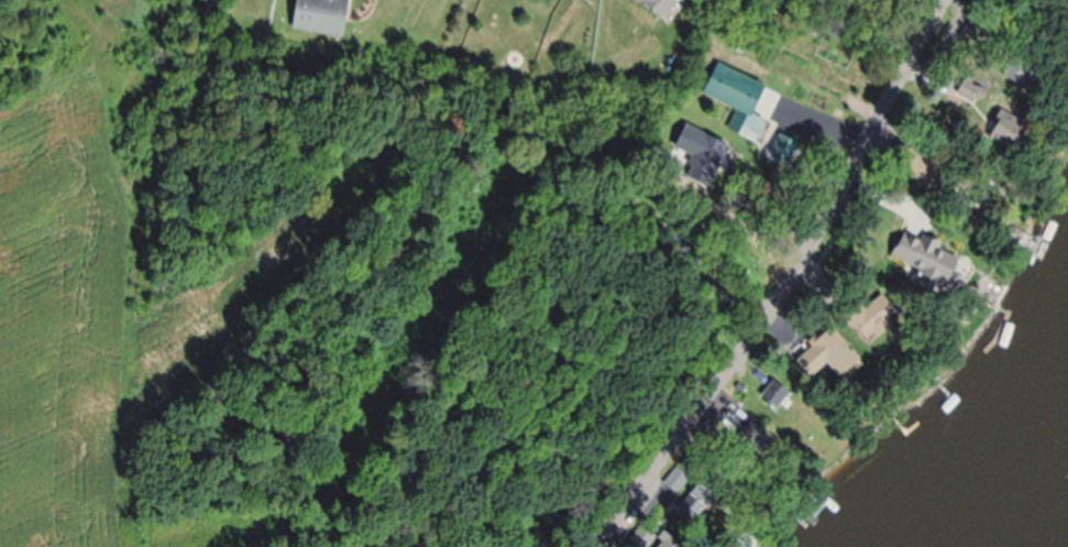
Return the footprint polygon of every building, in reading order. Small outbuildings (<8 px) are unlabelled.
[(339,40),(345,1),(341,0),(295,0),(290,33),(339,40)] [(658,24),(679,0),(631,0),(658,24)] [(916,184),(926,167),(900,152),(890,169),(916,184)] [(942,288),(955,263),(932,250),(918,275),(942,288)] [(863,312),(855,303),(839,318),(866,349),(900,319),(880,296),(863,312)] [(824,367),(836,381),(857,364),(827,329),(806,347),(808,350),(792,364),(807,382),(824,367)] [(678,468),(661,487),(675,500),(692,481),(678,468)] [(650,535),(631,535),(631,546),(650,546),(650,535)]
